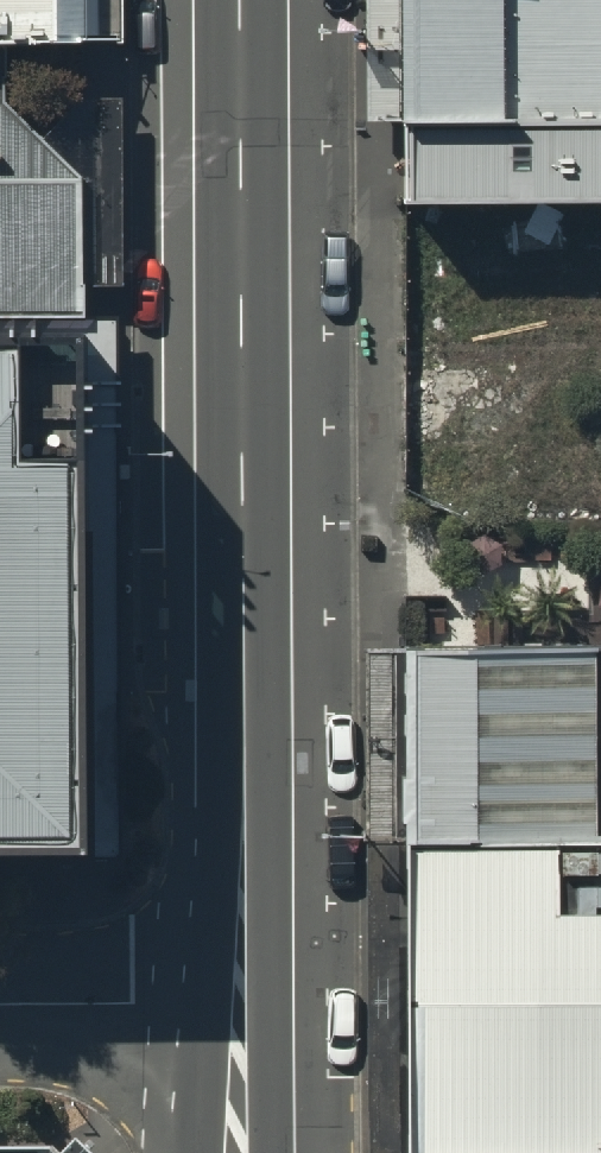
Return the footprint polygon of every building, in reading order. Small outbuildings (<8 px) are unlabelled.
[(81,82),(80,0),(0,0),(0,81),(81,82)] [(398,90),(600,87),(600,0),(398,0),(398,90)] [(398,90),(400,197),(600,195),(600,87),(398,90)] [(69,333),(68,190),(0,119),(0,333),(69,333)] [(74,847),(69,372),(0,373),(0,847),(74,847)] [(414,649),(418,1103),(600,1102),(600,647),(414,649)] [(418,1103),(417,1152),(600,1152),(600,1102),(418,1103)]
